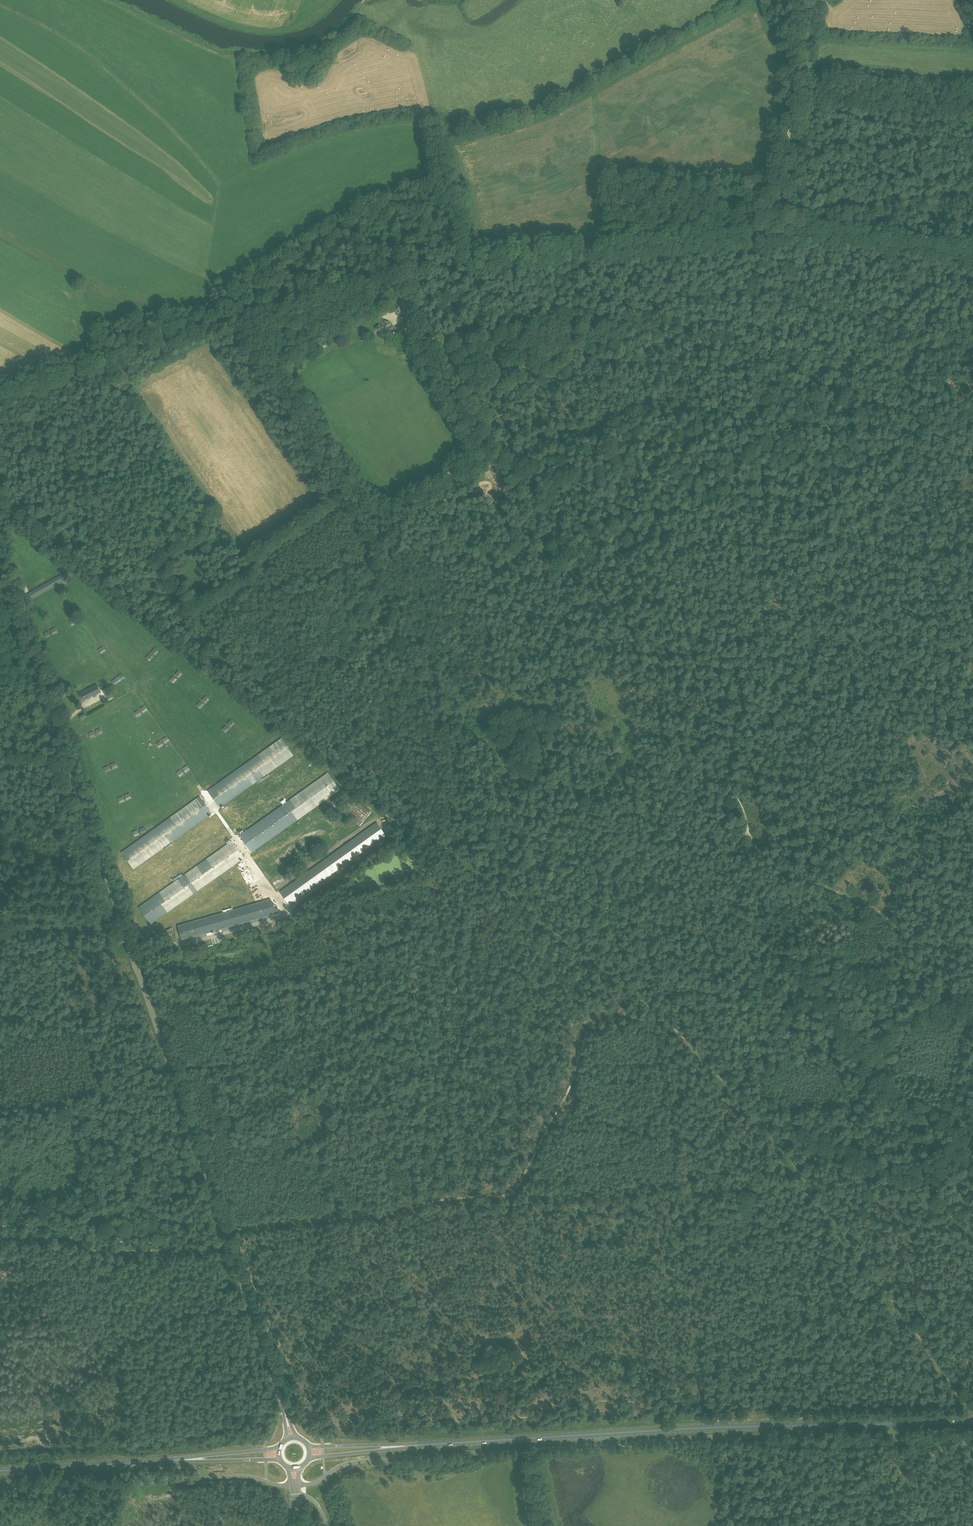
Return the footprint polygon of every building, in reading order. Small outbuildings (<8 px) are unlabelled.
[(397,315),(403,313),(399,305),(393,307),(397,315)] [(411,327),(408,320),(400,324),(400,325),(402,329),(403,331),(411,327)] [(396,332),(402,329),(400,325),(396,327),(394,327),(394,326),(390,325),(391,323),(385,321),(384,322),(381,321),(379,321),(377,329),(391,334),(393,331),(396,332)] [(122,673),(111,681),(114,685),(125,677),(122,673)] [(83,700),(100,692),(96,684),(79,693),(83,700)] [(281,738),(207,790),(220,807),(294,755),(281,738)] [(318,805),(336,792),(340,789),(328,772),(310,784),(285,802),(260,820),(239,835),(252,852),(276,835),(318,805)] [(200,795),(121,852),(133,869),(212,813),(200,795)] [(372,811),(352,796),(341,811),(360,826),(372,811)] [(376,821),(279,891),(289,904),(385,835),(376,821)] [(244,858),(232,840),(170,884),(138,907),(150,924),(174,907),(220,875),(244,858)] [(178,926),(182,941),(279,914),(277,907),(273,908),(271,900),(222,914),(178,926)]
